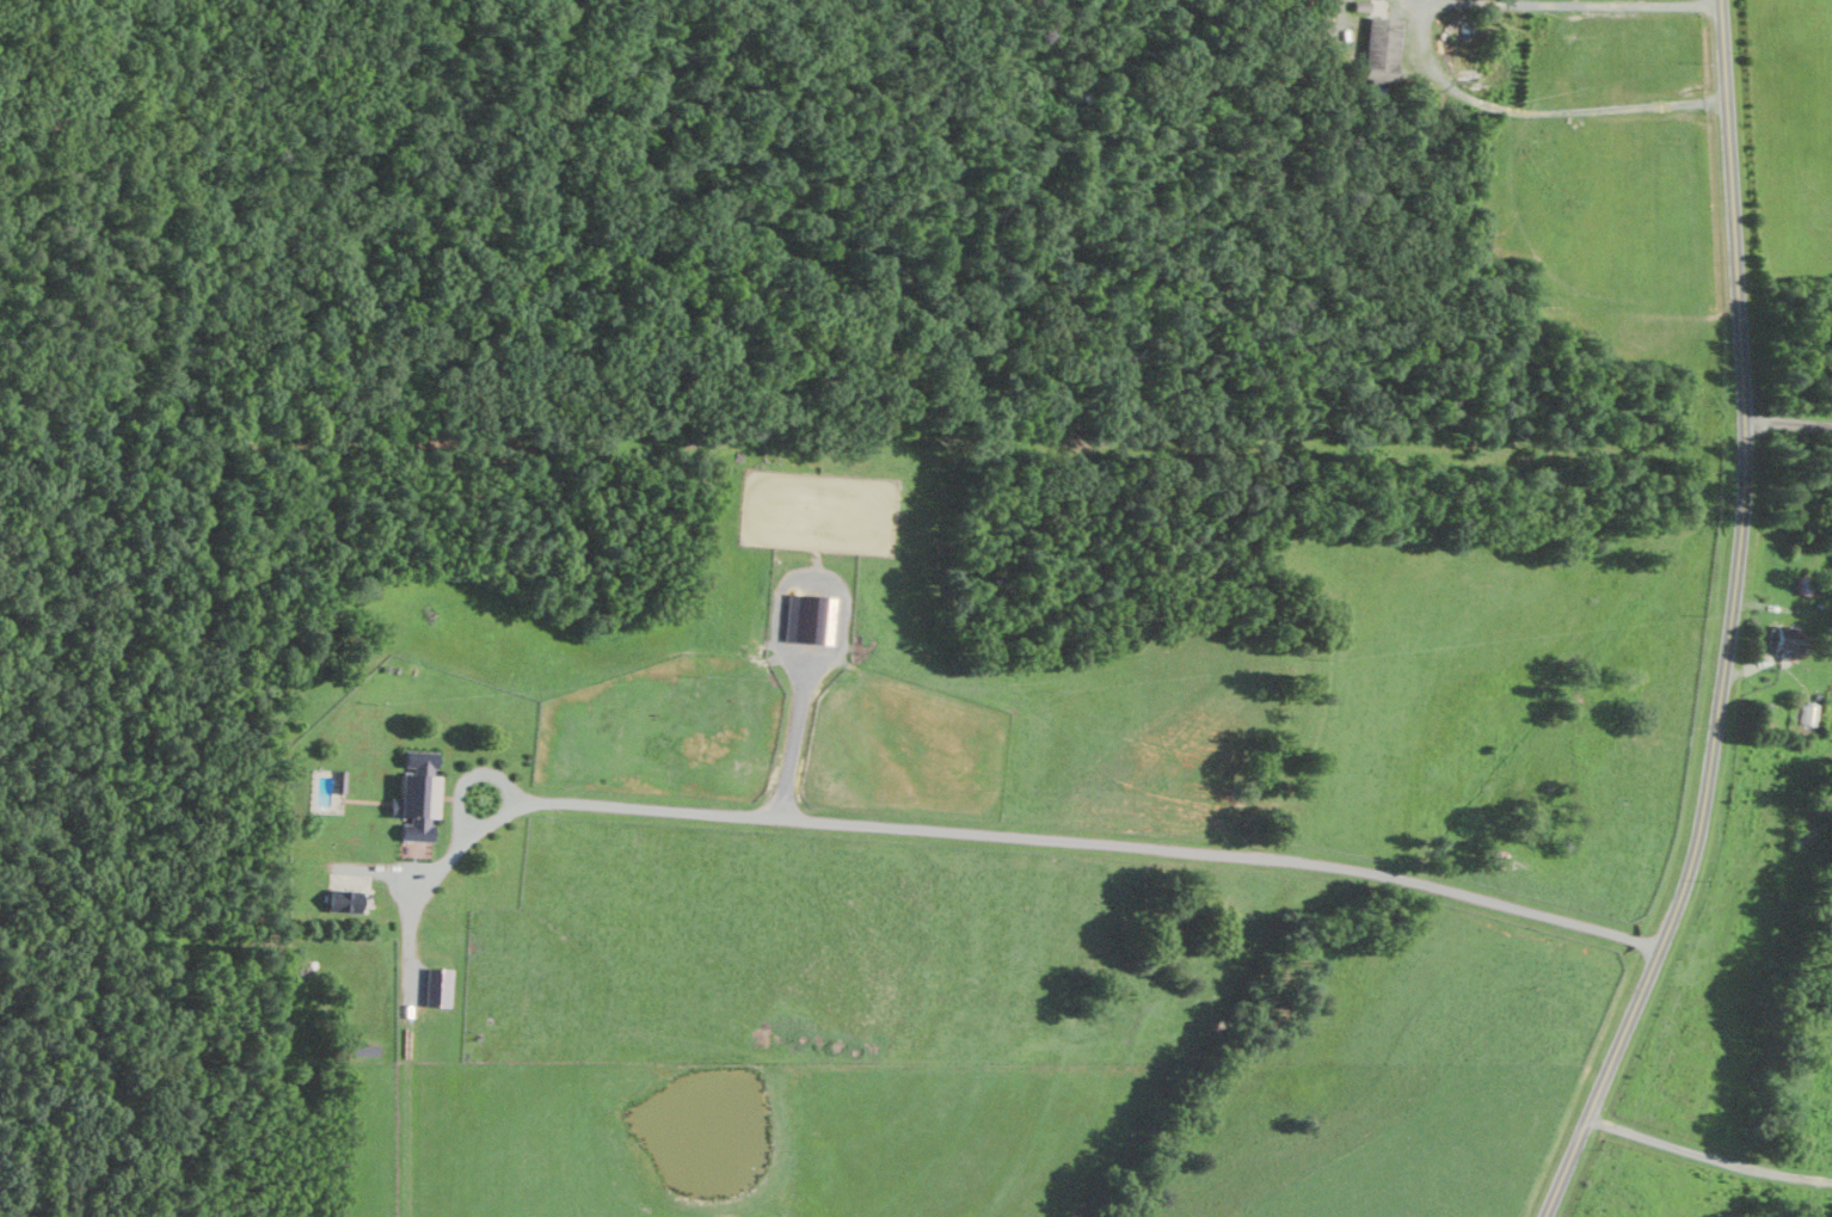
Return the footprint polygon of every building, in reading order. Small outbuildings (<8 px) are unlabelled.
[(1404,19),(1367,17),(1365,68),(1401,70),(1404,19)] [(1771,629),(1771,652),(1807,653),(1808,632),(1786,631),(1786,629),(1771,629)] [(1814,724),(1815,703),(1800,703),(1799,724),(1814,724)]
